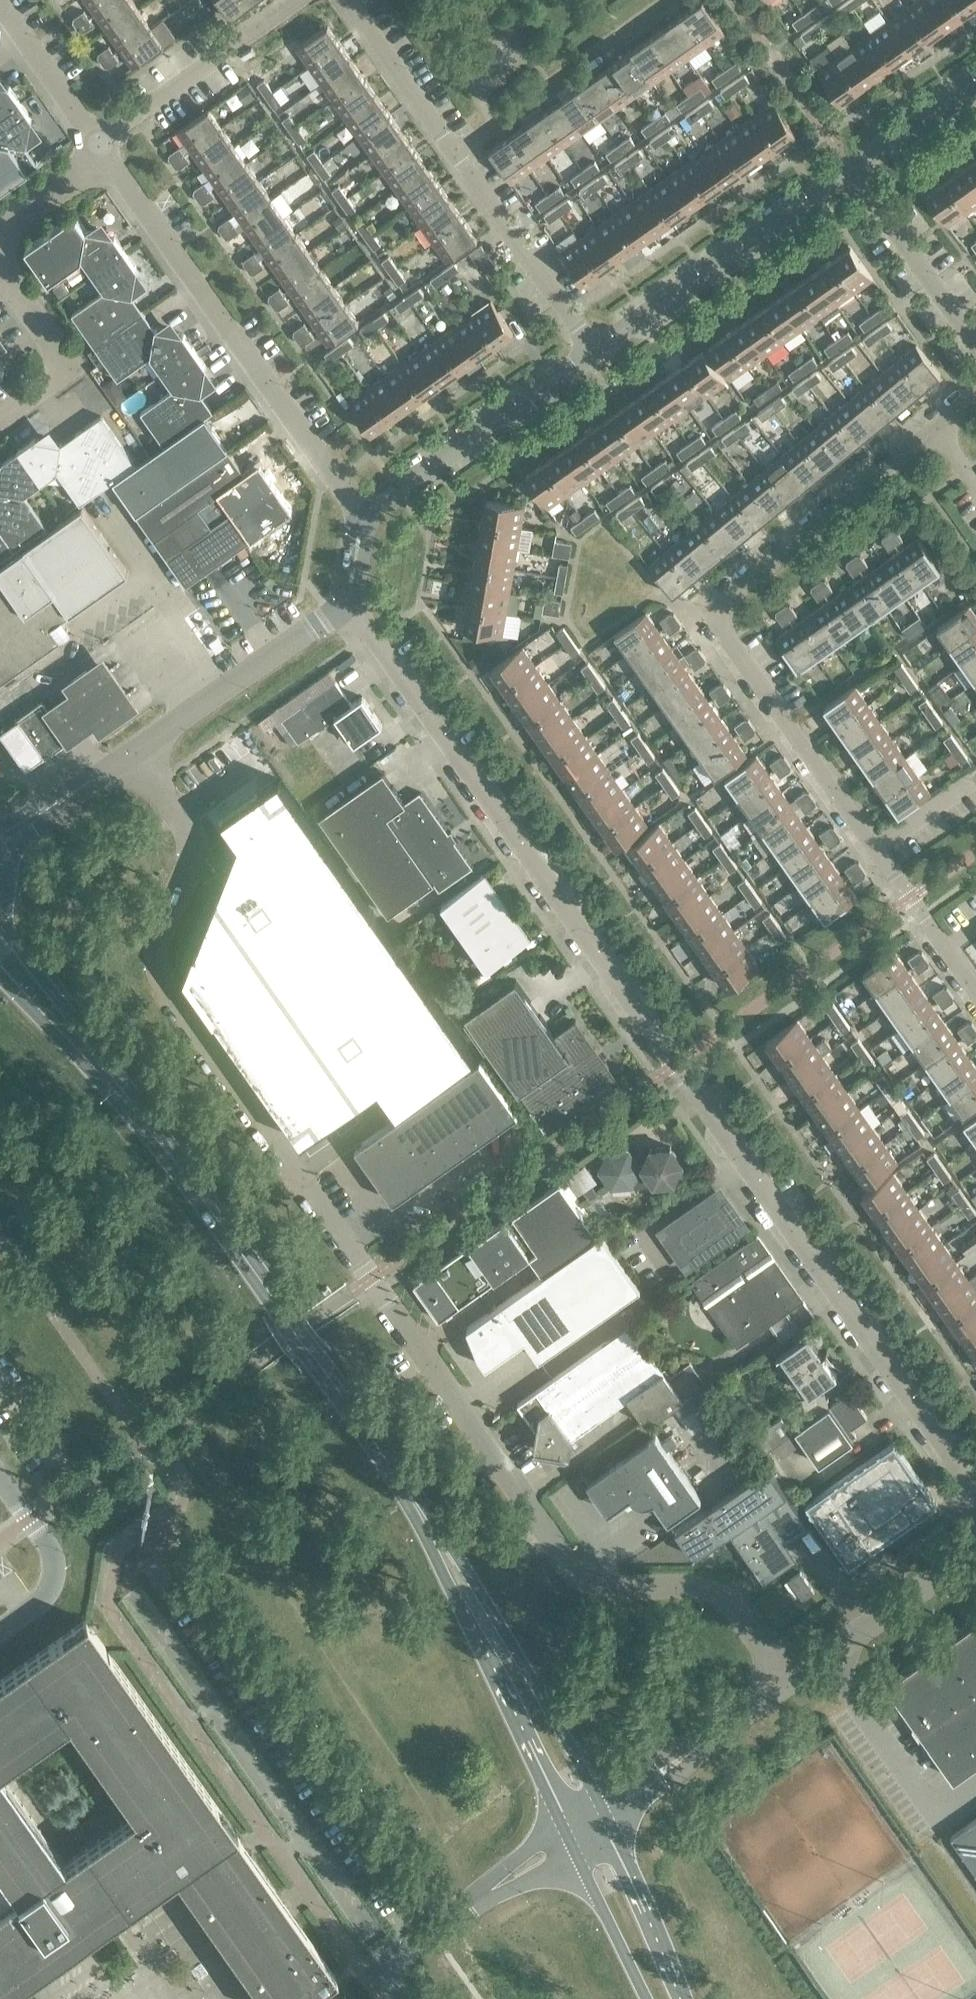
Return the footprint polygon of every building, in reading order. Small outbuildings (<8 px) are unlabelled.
[(95,14),(115,0),(85,0),(95,14)] [(131,0),(115,0),(95,14),(107,32),(138,10),(131,0)] [(245,0),(216,0),(231,19),(249,6),(245,0)] [(865,0),(850,0),(848,2),(853,9),(865,0)] [(926,0),(919,0),(906,9),(928,40),(946,28),(926,0)] [(953,0),(926,0),(946,28),(963,15),(953,0)] [(963,15),(975,6),(975,0),(953,0),(963,15)] [(724,33),(702,1),(684,14),(706,46),(724,33)] [(853,9),(848,2),(836,10),(841,17),(853,9)] [(816,6),(804,14),(809,21),(821,13),(816,6)] [(928,40),(906,9),(888,21),(910,53),(928,40)] [(151,28),(138,10),(107,32),(119,50),(151,28)] [(74,18),(73,22),(76,27),(89,18),(84,11),(74,18)] [(706,46),(684,14),(666,27),(688,58),(706,46)] [(809,21),(804,14),(792,23),(797,30),(809,21)] [(94,25),(89,18),(76,27),(79,32),(83,32),(94,25)] [(830,25),(825,18),(813,26),(818,34),(830,25)] [(910,53),(888,21),(871,34),(893,65),(910,53)] [(296,48),(309,66),(340,44),(327,26),(300,46),(296,48)] [(818,34),(813,26),(801,35),(806,42),(818,34)] [(688,58),(666,27),(648,39),(670,71),(688,58)] [(164,46),(151,28),(119,50),(132,68),(164,46)] [(893,65),(871,34),(853,46),(875,78),(893,65)] [(670,71),(648,39),(631,52),(653,83),(670,71)] [(295,40),(283,49),(287,55),(296,48),(300,46),(295,40)] [(353,62),(340,44),(309,66),(321,84),(353,62)] [(98,53),(97,57),(101,62),(113,53),(108,46),(98,53)] [(875,78),(853,46),(835,59),(857,90),(875,78)] [(249,49),(238,57),(243,64),(254,56),(249,49)] [(653,83),(631,52),(613,64),(635,95),(653,83)] [(118,60),(113,53),(101,62),(104,67),(108,68),(118,60)] [(857,90),(835,59),(817,72),(839,103),(857,90)] [(365,80),(353,62),(321,84),(334,102),(365,80)] [(735,63),(724,71),(729,78),(741,70),(735,63)] [(635,95),(613,64),(595,77),(617,108),(635,95)] [(729,78),(724,71),(712,79),(717,87),(729,78)] [(749,82),(744,75),(732,83),(737,90),(749,82)] [(617,108),(595,77),(578,89),(600,120),(617,108)] [(264,80),(257,85),(265,97),(273,92),(264,80)] [(377,97),(365,80),(334,102),(346,119),(377,97)] [(737,90),(732,83),(720,91),(725,98),(737,90)] [(20,102),(8,86),(0,85),(0,116),(20,102)] [(246,85),(240,89),(241,89),(248,100),(254,97),(246,85)] [(700,87),(688,96),(693,103),(705,95),(700,87)] [(600,120),(578,89),(560,101),(582,133),(600,120)] [(281,104),(273,92),(265,97),(274,109),(281,104)] [(693,103),(688,96),(676,104),(681,111),(693,103)] [(390,115),(377,97),(346,119),(359,137),(390,115)] [(714,107),(709,99),(697,108),(702,115),(714,107)] [(582,133),(560,101),(542,114),(564,145),(582,133)] [(39,164),(27,147),(31,119),(20,102),(0,116),(0,191),(39,164)] [(795,134),(773,103),(755,115),(777,147),(795,134)] [(702,115),(697,108),(685,116),(690,123),(702,115)] [(177,132),(190,150),(221,128),(209,110),(177,132)] [(665,112),(653,121),(658,128),(670,119),(665,112)] [(564,145),(542,114),(525,126),(547,158),(564,145)] [(289,115),(282,120),(290,132),(298,127),(289,115)] [(402,133),(390,115),(359,137),(371,155),(402,133)] [(777,147),(755,115),(737,128),(759,159),(777,147)] [(658,128),(653,121),(641,129),(646,136),(658,128)] [(678,131),(673,124),(661,133),(666,140),(678,131)] [(547,158),(525,126),(507,139),(529,170),(547,158)] [(306,139),(298,127),(290,132),(299,144),(306,139)] [(234,146),(221,128),(190,150),(203,168),(234,146)] [(759,159),(737,128),(720,140),(742,172),(759,159)] [(415,150),(402,133),(371,155),(384,172),(415,150)] [(666,140),(661,133),(649,141),(655,148),(666,140)] [(630,137),(618,146),(623,153),(635,144),(630,137)] [(529,170),(507,139),(489,152),(511,183),(529,170)] [(742,172),(720,140),(702,153),(724,184),(742,172)] [(246,163),(234,146),(203,168),(215,185),(246,163)] [(623,153),(618,146),(606,154),(611,161),(623,153)] [(169,154),(168,158),(172,163),(184,154),(179,147),(169,154)] [(643,156),(638,149),(626,158),(631,165),(643,156)] [(427,168),(415,150),(384,172),(396,190),(427,168)] [(314,151),(307,156),(315,168),(322,163),(314,151)] [(724,184),(702,153),(684,165),(706,197),(724,184)] [(189,161),(184,154),(172,163),(175,168),(179,168),(189,161)] [(631,165),(626,158),(614,166),(619,173),(631,165)] [(962,170),(975,190),(975,159),(962,170)] [(594,162),(582,170),(587,178),(599,169),(594,162)] [(259,181),(246,163),(215,185),(227,203),(259,181)] [(331,175),(322,163),(315,168),(324,180),(331,175)] [(706,197),(684,165),(667,178),(689,209),(706,197)] [(440,186),(427,168),(396,190),(408,208),(440,186)] [(587,178),(582,170),(570,179),(576,186),(587,178)] [(962,170),(944,182),(966,213),(975,206),(975,190),(962,170)] [(608,181),(603,174),(591,182),(596,190),(608,181)] [(689,209),(667,178),(649,190),(671,221),(689,209)] [(271,199),(259,181),(227,203),(240,221),(271,199)] [(596,190),(591,182),(579,191),(584,198),(596,190)] [(966,213),(944,182),(926,195),(948,226),(966,213)] [(194,190),(193,193),(197,198),(209,189),(204,183),(194,190)] [(339,186),(332,191),(340,203),(347,198),(339,186)] [(452,203),(440,186),(408,208),(421,225),(452,203)] [(559,187),(547,195),(552,202),(564,194),(559,187)] [(214,197),(209,189),(197,198),(200,203),(204,204),(214,197)] [(671,221),(649,190),(631,202),(653,234),(671,221)] [(552,202),(547,195),(535,204),(540,211),(552,202)] [(356,210),(347,198),(340,203),(349,215),(356,210)] [(284,216),(271,199),(240,221),(252,238),(284,216)] [(572,206),(567,199),(555,207),(561,215),(572,206)] [(653,234),(631,202),(614,215),(636,246),(653,234)] [(464,221),(452,203),(421,225),(433,243),(464,221)] [(561,215),(555,207),(544,216),(549,223),(561,215)] [(74,214),(25,249),(48,282),(81,259),(93,275),(125,252),(114,236),(86,231),(74,214)] [(636,246),(614,215),(596,227),(618,259),(636,246)] [(296,234),(284,216),(252,238),(265,256),(296,234)] [(341,216),(334,221),(340,229),(347,224),(341,216)] [(219,225),(218,229),(222,234),(234,225),(229,218),(219,225)] [(364,221),(357,226),(365,238),(372,233),(364,221)] [(477,239),(464,221),(433,243),(446,261),(477,239)] [(239,232),(234,225),(222,234),(225,239),(229,239),(239,232)] [(618,259),(596,227),(578,240),(600,271),(618,259)] [(381,245),(372,233),(365,238),(373,250),(381,245)] [(308,252),(296,234),(265,256),(277,274),(308,252)] [(600,271),(578,240),(560,253),(582,284),(600,271)] [(495,265),(481,244),(469,253),(483,273),(495,265)] [(872,279),(850,248),(832,260),(854,292),(872,279)] [(104,292),(71,315),(94,347),(143,313),(132,296),(137,269),(125,252),(93,275),(104,292)] [(321,269),(308,252),(277,274),(290,291),(321,269)] [(244,260),(243,264),(246,269),(259,260),(254,253),(244,260)] [(389,257),(381,262),(390,274),(397,269),(389,257)] [(264,267),(259,260),(246,269),(250,274),(254,274),(264,267)] [(854,292),(832,260),(814,273),(836,304),(854,292)] [(459,270),(454,263),(442,272),(447,279),(459,270)] [(333,287),(321,269),(290,291),(302,309),(333,287)] [(405,280),(397,269),(390,274),(398,286),(405,280)] [(447,279),(442,272),(430,280),(435,287),(447,279)] [(836,304),(814,273),(797,285),(819,317),(836,304)] [(69,292),(62,283),(53,289),(60,298),(69,292)] [(819,317),(797,285),(779,298),(801,329),(819,317)] [(346,305),(333,287),(302,309),(315,327),(346,305)] [(390,287),(384,291),(390,299),(396,295),(390,287)] [(269,296),(268,299),(271,304),(284,296),(279,288),(269,296)] [(424,295),(419,288),(407,297),(412,304),(424,295)] [(289,303),(284,296),(271,304),(275,309),(279,310),(289,303)] [(412,304),(407,297),(395,305),(400,312),(412,304)] [(801,329),(779,298),(761,310),(783,342),(801,329)] [(491,302),(472,315),(494,346),(513,333),(491,302)] [(359,323),(346,305),(315,327),(327,345),(359,323)] [(883,307),(871,315),(876,322),(888,314),(883,307)] [(783,342),(761,310),(744,323),(766,354),(783,342)] [(143,313),(94,347),(117,380),(150,357),(162,373),(194,350),(183,334),(155,329),(143,313)] [(388,320),(383,313),(371,322),(377,329),(388,320)] [(494,346),(472,315),(455,327),(477,358),(494,346)] [(876,322),(871,315),(859,324),(864,331),(876,322)] [(377,329),(371,322),(360,330),(365,337),(377,329)] [(892,329),(887,322),(875,331),(880,338),(892,329)] [(766,354),(744,323),(726,335),(748,367),(766,354)] [(294,331),(293,335),(296,340),(309,331),(304,324),(294,331)] [(477,358),(455,327),(437,340),(459,371),(477,358)] [(314,338),(309,331),(296,340),(300,344),(304,345),(314,338)] [(880,338),(875,331),(863,339),(868,346),(880,338)] [(848,332),(836,340),(841,347),(853,339),(848,332)] [(748,367),(726,335),(708,348),(730,379),(748,367)] [(353,345),(348,338),(336,347),(341,354),(353,345)] [(459,371),(437,340),(420,352),(442,383),(459,371)] [(841,347),(836,340),(824,348),(829,356),(841,347)] [(940,375),(916,346),(899,360),(923,389),(940,375)] [(341,354),(336,347),(324,355),(329,362),(341,354)] [(856,354),(851,347),(839,355),(844,363),(856,354)] [(173,390),(140,413),(164,446),(206,416),(213,411),(201,395),(206,367),(194,350),(162,373),(173,390)] [(442,383),(420,352),(402,365),(424,396),(442,383)] [(725,383),(703,352),(685,364),(707,396),(725,383)] [(844,363),(839,355),(827,364),(833,371),(844,363)] [(812,357),(800,365),(805,372),(817,364),(812,357)] [(923,389),(899,360),(882,374),(906,403),(923,389)] [(707,396),(685,364),(667,377),(689,408),(707,396)] [(424,396),(402,365),(384,377),(406,408),(424,396)] [(805,372),(800,365),(788,373),(793,381),(805,372)] [(821,379),(816,372),(804,380),(809,388),(821,379)] [(906,403),(882,374),(865,387),(890,417),(906,403)] [(406,408),(384,377),(367,389),(389,421),(406,408)] [(689,408),(667,377),(649,389),(672,421),(689,408)] [(809,388),(804,380),(792,389),(797,396),(809,388)] [(777,381),(765,390),(770,397),(782,389),(777,381)] [(890,417),(865,387),(849,401),(873,430),(890,417)] [(389,421),(367,389),(348,402),(370,434),(389,421)] [(672,421),(649,389),(632,402),(654,433),(672,421)] [(770,397),(765,390),(753,398),(758,405),(770,397)] [(786,404),(781,397),(769,405),(774,412),(786,404)] [(873,430),(849,401),(832,415),(856,444),(873,430)] [(654,433),(632,402),(614,414),(636,445),(654,433)] [(774,412),(769,405),(757,414),(762,421),(774,412)] [(741,418),(736,411),(724,419),(729,426),(741,418)] [(636,445),(614,414),(596,427),(619,458),(636,445)] [(856,444),(832,415),(815,428),(840,458),(856,444)] [(34,439),(17,451),(40,483),(57,472),(80,505),(113,482),(135,465),(101,416),(62,444),(34,439)] [(230,449),(206,416),(164,446),(135,465),(113,482),(136,515),(228,450),(230,449)] [(729,426),(724,419),(712,427),(717,435),(729,426)] [(751,429),(745,422),(734,430),(739,437),(751,429)] [(619,458),(596,427),(579,439),(601,470),(619,458)] [(840,458),(815,428),(799,442),(823,472),(840,458)] [(739,437),(734,430),(722,439),(727,446),(739,437)] [(700,436),(688,444),(693,451),(705,443),(700,436)] [(601,470),(579,439),(561,452),(583,483),(601,470)] [(823,472),(799,442),(782,456),(806,485),(823,472)] [(693,451),(688,444),(676,452),(682,460),(693,451)] [(715,454),(710,447),(698,455),(703,462),(715,454)] [(228,450),(136,515),(186,586),(252,539),(233,511),(200,534),(187,516),(245,475),(228,450)] [(14,551),(47,528),(24,495),(40,483),(17,451),(1,462),(0,469),(0,530),(14,551)] [(583,483),(561,452),(543,464),(566,495),(583,483)] [(703,462),(698,455),(686,464),(691,471),(703,462)] [(806,485),(782,456),(765,470),(790,499),(806,485)] [(665,460),(653,469),(658,476),(670,468),(665,460)] [(566,495),(543,464),(525,477),(547,508),(566,495)] [(259,466),(187,516),(200,534),(233,511),(252,539),(291,511),(259,466)] [(658,476),(653,469),(641,477),(646,485),(658,476)] [(790,499),(765,470),(749,483),(773,513),(790,499)] [(668,487),(663,480),(651,488),(656,496),(668,487)] [(773,513),(749,483),(732,497),(756,526),(773,513)] [(630,485),(618,494),(623,501),(635,493),(630,485)] [(623,501),(618,494),(606,502),(611,509),(623,501)] [(645,504),(640,496),(628,505),(633,512),(645,504)] [(756,526),(732,497),(715,511),(740,540),(756,526)] [(524,506),(486,499),(483,521),(520,528),(524,506)] [(633,512),(628,505),(616,513),(621,521),(633,512)] [(59,642),(56,638),(67,631),(60,621),(128,573),(82,508),(0,566),(0,683),(59,642)] [(594,510),(582,519),(588,526),(599,517),(594,510)] [(740,540),(715,511),(699,524),(723,554),(740,540)] [(570,516),(574,523),(580,519),(575,512),(570,516)] [(588,526),(582,519),(571,527),(576,534),(588,526)] [(520,528),(483,521),(479,543),(517,549),(520,528)] [(723,554),(699,524),(682,538),(706,568),(723,554)] [(14,551),(0,530),(0,561),(14,551)] [(895,531),(892,530),(887,533),(896,546),(903,541),(895,531)] [(896,546),(887,533),(882,537),(881,541),(889,551),(896,546)] [(706,568),(682,538),(665,552),(690,581),(706,568)] [(940,570),(918,539),(900,552),(922,583),(940,570)] [(563,542),(554,541),(552,555),(560,557),(563,542)] [(571,544),(563,542),(560,557),(569,558),(571,544)] [(517,549),(479,543),(475,564),(513,571),(517,549)] [(690,581),(665,552),(648,566),(672,595),(690,581)] [(922,583),(900,552),(882,564),(904,595),(922,583)] [(860,556),(856,555),(851,558),(860,571),(867,566),(860,556)] [(860,571),(851,558),(846,562),(846,565),(853,576),(860,571)] [(513,571),(475,564),(472,585),(509,592),(513,571)] [(559,564),(556,578),(565,580),(567,565),(559,564)] [(904,595),(882,564),(864,576),(886,608),(904,595)] [(886,608),(864,576),(847,589),(869,620),(886,608)] [(565,580),(556,578),(554,593),(562,594),(565,580)] [(825,580),(821,579),(816,583),(825,596),(832,591),(825,580)] [(825,596),(816,583),(811,586),(811,590),(818,600),(825,596)] [(509,592),(472,585),(468,607),(506,613),(509,592)] [(869,620),(847,589),(829,601),(851,633),(869,620)] [(544,598),(542,613),(550,614),(553,599),(544,598)] [(561,601),(553,599),(550,614),(559,616),(561,601)] [(851,633),(829,601),(811,614),(833,645),(851,633)] [(790,605),(786,604),(781,608),(790,620),(797,615),(790,605)] [(968,606),(937,629),(950,647),(975,628),(975,618),(968,606)] [(506,613),(468,607),(464,629),(502,635),(506,613)] [(790,620),(781,608),(776,611),(775,615),(783,625),(790,620)] [(658,631),(646,613),(614,635),(627,653),(658,631)] [(659,620),(664,627),(677,618),(674,614),(670,613),(659,620)] [(833,645),(811,614),(794,626),(816,658),(833,645)] [(680,623),(677,618),(664,627),(669,634),(679,627),(680,623)] [(816,658),(794,626),(775,639),(798,670),(816,658)] [(572,640),(563,628),(556,633),(564,645),(572,640)] [(950,647),(962,664),(975,655),(975,628),(950,647)] [(671,649),(658,631),(627,653),(640,671),(671,649)] [(580,652),(572,640),(564,645),(573,657),(580,652)] [(535,666),(522,648),(491,670),(504,688),(535,666)] [(684,655),(689,663),(702,654),(698,649),(694,648),(684,655)] [(683,667),(671,649),(640,671),(652,689),(683,667)] [(468,660),(476,672),(490,662),(482,650),(468,660)] [(705,659),(702,654),(689,663),(694,670),(704,662),(705,659)] [(962,664),(975,682),(975,681),(975,655),(962,664)] [(46,709),(70,744),(93,727),(99,735),(138,708),(102,657),(63,685),(69,693),(46,709)] [(596,675),(588,663),(581,668),(589,680),(596,675)] [(909,676),(901,664),(894,669),(902,681),(909,676)] [(547,683),(535,666),(504,688),(516,705),(547,683)] [(696,684),(683,667),(652,689),(665,706),(696,684)] [(328,672),(272,711),(286,731),(282,735),(291,748),(296,744),(305,738),(335,717),(354,744),(382,725),(362,697),(351,705),(328,672)] [(605,687),(596,675),(589,680),(597,692),(605,687)] [(918,688),(909,676),(902,681),(910,693),(918,688)] [(560,701),(547,683),(516,705),(528,723),(560,701)] [(708,702),(696,684),(665,706),(677,724),(708,702)] [(709,691),(714,698),(727,689),(723,684),(719,684),(709,691)] [(867,705),(855,686),(823,708),(836,726),(867,705)] [(730,694),(727,689),(714,698),(719,705),(729,698),(730,694)] [(621,711),(613,699),(605,704),(614,716),(621,711)] [(934,711),(926,699),(919,704),(927,716),(934,711)] [(572,719),(560,701),(528,723),(541,741),(572,719)] [(66,746),(70,744),(46,709),(42,702),(17,720),(18,721),(1,733),(26,768),(43,756),(44,758),(64,744),(66,746)] [(721,720),(708,702),(677,724),(690,742),(721,720)] [(880,722),(867,705),(836,726),(848,744),(880,722)] [(629,722),(621,711),(614,716),(622,728),(629,722)] [(943,723),(934,711),(927,716),(935,728),(943,723)] [(585,736),(572,719),(541,741),(553,758),(585,736)] [(734,726),(739,733),(751,724),(748,719),(744,719),(734,726)] [(733,737),(721,720),(690,742),(702,759),(733,737)] [(892,740),(880,722),(848,744),(861,762),(892,740)] [(755,729),(751,724),(739,733),(744,740),(754,733),(755,729)] [(646,746),(638,734),(630,739),(639,751),(646,746)] [(959,747),(951,735),(943,740),(952,752),(959,747)] [(597,754),(585,736),(553,758),(566,776),(597,754)] [(746,755),(733,737),(702,759),(715,778),(746,755)] [(905,757),(892,740),(861,762),(873,779),(905,757)] [(654,758),(646,746),(639,751),(647,763),(654,758)] [(967,759),(959,747),(952,752),(960,764),(967,759)] [(609,772),(597,754),(566,776),(578,794),(609,772)] [(769,774),(756,756),(725,778),(738,796),(769,774)] [(770,763),(775,770),(787,761),(784,756),(780,756),(770,763)] [(917,775),(905,757),(873,779),(886,797),(917,775)] [(791,766),(787,761),(775,770),(780,777),(790,770),(791,766)] [(671,781),(662,769),(655,774),(664,786),(671,781)] [(383,772),(319,817),(388,915),(433,883),(439,891),(473,868),(420,792),(405,803),(383,772)] [(622,789),(609,772),(578,794),(591,811),(622,789)] [(781,792),(769,774),(738,796),(750,814),(781,792)] [(930,794),(917,775),(886,797),(899,815),(930,794)] [(197,957),(189,976),(216,1014),(214,1017),(302,1142),(379,1087),(398,1114),(476,1059),(280,780),(255,797),(222,820),(234,836),(239,843),(195,954),(197,957)] [(679,793),(671,781),(664,786),(672,798),(679,793)] [(634,807),(622,789),(591,811),(603,829),(634,807)] [(795,798),(800,805),(812,797),(809,792),(805,791),(795,798)] [(794,810),(781,792),(750,814),(763,832),(794,810)] [(816,801),(812,797),(800,805),(805,813),(815,805),(816,801)] [(647,825),(634,807),(603,829),(616,847),(647,825)] [(703,820),(695,808),(688,814),(696,826),(703,820)] [(806,827),(794,810),(763,832),(775,849),(806,827)] [(712,832),(703,820),(696,826),(705,837),(712,832)] [(672,843),(659,824),(628,846),(640,865),(672,843)] [(819,845),(806,827),(775,849),(787,867),(819,845)] [(820,834),(825,841),(837,832),(834,827),(830,827),(820,834)] [(841,837),(837,832),(825,841),(830,848),(840,841),(841,837)] [(684,860),(672,843),(640,865),(653,882),(684,860)] [(728,856),(720,844),(713,849),(721,861),(728,856)] [(831,863),(819,845),(787,867),(800,885),(831,863)] [(737,868),(728,856),(721,861),(729,873),(737,868)] [(746,858),(740,862),(746,869),(751,865),(746,858)] [(697,878),(684,860),(653,882),(665,900),(697,878)] [(845,869),(849,876),(862,867),(859,862),(855,862),(845,869)] [(844,880),(831,863),(800,885),(812,902),(844,880)] [(865,872),(862,867),(849,876),(854,883),(865,876),(865,872)] [(528,940),(483,876),(441,906),(486,970),(528,940)] [(709,896),(697,878),(665,900),(678,918),(709,896)] [(753,891),(745,879),(738,884),(746,896),(753,891)] [(856,898),(844,880),(812,902),(825,920),(856,898)] [(762,903),(753,891),(746,896),(754,908),(762,903)] [(721,913),(709,896),(678,918),(690,935),(721,913)] [(734,931),(721,913),(690,935),(703,953),(734,931)] [(778,926),(770,914),(762,919),(771,931),(778,926)] [(787,938),(778,926),(771,931),(779,943),(787,938)] [(746,948),(734,931),(703,953),(715,970),(746,948)] [(759,967),(746,948),(715,970),(728,989),(759,967)] [(907,970),(894,952),(863,974),(876,992),(907,970)] [(908,959),(913,966),(925,957),(922,952),(918,952),(908,959)] [(929,962),(925,957),(913,966),(918,973),(928,966),(929,962)] [(919,988),(907,970),(876,992),(888,1010),(919,988)] [(554,1035),(516,980),(465,1016),(547,1133),(619,1083),(575,1021),(554,1035)] [(933,994),(938,1001),(950,992),(947,988),(943,987),(933,994)] [(932,1005),(919,988),(888,1010),(901,1027),(932,1005)] [(954,997),(950,992),(938,1001),(943,1008),(953,1001),(954,997)] [(841,1016),(833,1004),(826,1009),(834,1021),(841,1016)] [(944,1023),(932,1005),(901,1027),(913,1045),(944,1023)] [(850,1028),(841,1016),(834,1021),(843,1033),(850,1028)] [(810,1038),(797,1020),(766,1042),(778,1060),(810,1038)] [(958,1030),(963,1037),(975,1028),(972,1023),(968,1022),(958,1030)] [(957,1041),(944,1023),(913,1045),(925,1063),(957,1041)] [(975,1028),(963,1037),(968,1044),(975,1038),(975,1029),(975,1028)] [(822,1056),(810,1038),(778,1060),(791,1078),(822,1056)] [(866,1052),(858,1040),(851,1045),(859,1057),(866,1052)] [(969,1058),(957,1041),(925,1063),(938,1080),(969,1058)] [(885,1050),(878,1055),(883,1062),(890,1057),(885,1050)] [(875,1064),(866,1052),(859,1057),(867,1069),(875,1064)] [(835,1074),(822,1056),(791,1078),(803,1096),(835,1074)] [(969,1058),(938,1080),(950,1098),(975,1080),(975,1068),(969,1058)] [(480,1059),(477,1061),(437,1090),(475,1144),(518,1113),(480,1059)] [(847,1091),(835,1074),(803,1096),(816,1113),(847,1091)] [(891,1087),(883,1075),(876,1080),(884,1092),(891,1087)] [(950,1098),(963,1116),(975,1107),(975,1080),(950,1098)] [(900,1099),(891,1087),(884,1092),(892,1104),(900,1099)] [(475,1144),(437,1090),(396,1119),(434,1173),(475,1144)] [(860,1109),(847,1091),(816,1113),(828,1131),(860,1109)] [(872,1127),(860,1109),(828,1131),(841,1149),(872,1127)] [(916,1122),(908,1110),(900,1115),(903,1119),(908,1126),(909,1127),(916,1122)] [(963,1124),(975,1142),(975,1115),(963,1124)] [(434,1173),(396,1119),(355,1147),(393,1201),(434,1173)] [(903,1119),(898,1123),(903,1130),(908,1126),(903,1119)] [(924,1134),(916,1122),(909,1127),(917,1139),(924,1134)] [(884,1144),(872,1127),(841,1149),(853,1166),(884,1144)] [(897,1163),(884,1144),(853,1166),(866,1185),(897,1163)] [(673,1182),(681,1164),(670,1148),(651,1150),(647,1157),(633,1159),(628,1152),(608,1154),(600,1171),(611,1187),(631,1186),(634,1178),(649,1177),(654,1183),(673,1182)] [(942,1166),(934,1154),(927,1159),(935,1171),(942,1166)] [(951,1178),(942,1166),(935,1171),(944,1183),(951,1178)] [(906,1191),(893,1173),(862,1195),(875,1213),(906,1191)] [(584,1193),(583,1193),(588,1200),(589,1199),(601,1191),(596,1184),(584,1193)] [(555,1185),(505,1220),(469,1245),(495,1282),(528,1258),(539,1272),(591,1235),(555,1185)] [(967,1201),(959,1189),(952,1194),(960,1206),(967,1201)] [(918,1209),(906,1191),(875,1213),(887,1231),(918,1209)] [(744,1227),(746,1230),(747,1230),(745,1226),(742,1223),(741,1221),(738,1219),(736,1217),(733,1216),(730,1213),(728,1211),(727,1209),(725,1207),(724,1207),(724,1208),(717,1213),(707,1198),(661,1231),(671,1246),(676,1243),(690,1263),(686,1266),(687,1268),(744,1227)] [(975,1213),(967,1201),(960,1206),(968,1218),(975,1213)] [(931,1227),(918,1209),(887,1231),(899,1249),(931,1227)] [(943,1244),(931,1227),(899,1249),(912,1266),(943,1244)] [(641,1287),(602,1233),(461,1332),(462,1333),(467,1329),(479,1357),(486,1367),(525,1339),(539,1359),(641,1287)] [(779,1267),(756,1235),(693,1280),(700,1291),(695,1295),(693,1305),(689,1307),(694,1314),(698,1311),(708,1313),(713,1309),(715,1312),(779,1267)] [(962,1248),(966,1254),(975,1247),(975,1238),(962,1248)] [(956,1262),(943,1244),(912,1266),(924,1284),(956,1262)] [(495,1282),(469,1245),(434,1271),(414,1284),(440,1320),(495,1282)] [(968,1280),(956,1262),(924,1284),(937,1302),(968,1280)] [(801,1299),(779,1267),(715,1312),(737,1344),(801,1299)] [(968,1280),(937,1302),(949,1319),(975,1301),(975,1291),(968,1280)] [(949,1319),(962,1337),(975,1327),(975,1301),(949,1319)] [(669,1379),(630,1324),(517,1404),(537,1431),(533,1451),(570,1457),(573,1439),(572,1438),(629,1398),(648,1425),(704,1385),(690,1365),(669,1379)] [(962,1337),(974,1355),(975,1353),(975,1327),(962,1337)] [(780,1354),(809,1395),(837,1375),(808,1334),(780,1354)] [(829,1407),(795,1430),(819,1464),(853,1441),(851,1438),(855,1435),(851,1429),(867,1418),(849,1393),(829,1407)] [(757,1438),(766,1451),(785,1437),(776,1424),(757,1438)] [(636,1490),(643,1485),(676,1462),(656,1434),(623,1457),(624,1459),(618,1463),(617,1462),(587,1482),(608,1512),(637,1491),(636,1490)] [(894,1442),(805,1505),(849,1567),(875,1548),(937,1504),(894,1442)] [(701,1498),(676,1462),(643,1485),(668,1521),(701,1498)] [(768,1467),(711,1506),(728,1530),(753,1565),(809,1526),(768,1467)] [(728,1530),(711,1506),(675,1531),(694,1557),(727,1534),(725,1532),(728,1530)] [(814,1591),(800,1571),(789,1579),(803,1599),(814,1591)] [(19,1986),(20,1985),(25,1982),(36,1974),(38,1976),(106,1928),(104,1926),(107,1924),(128,1909),(175,1876),(178,1881),(179,1881),(262,1998),(301,1998),(335,1975),(272,1884),(269,1880),(252,1857),(249,1852),(239,1838),(111,1656),(110,1654),(109,1653),(85,1619),(24,1662),(0,1680),(0,1771),(33,1747),(40,1756),(62,1741),(55,1732),(67,1723),(132,1815),(64,1863),(0,1773),(0,1998),(29,1998),(19,1986)] [(957,1633),(975,1659),(975,1620),(957,1633)] [(928,1743),(952,1726),(961,1737),(936,1755),(954,1779),(975,1763),(975,1659),(957,1633),(886,1683),(928,1743)] [(928,1743),(936,1755),(961,1737),(952,1726),(928,1743)] [(951,1837),(975,1873),(975,1819),(951,1837)]
